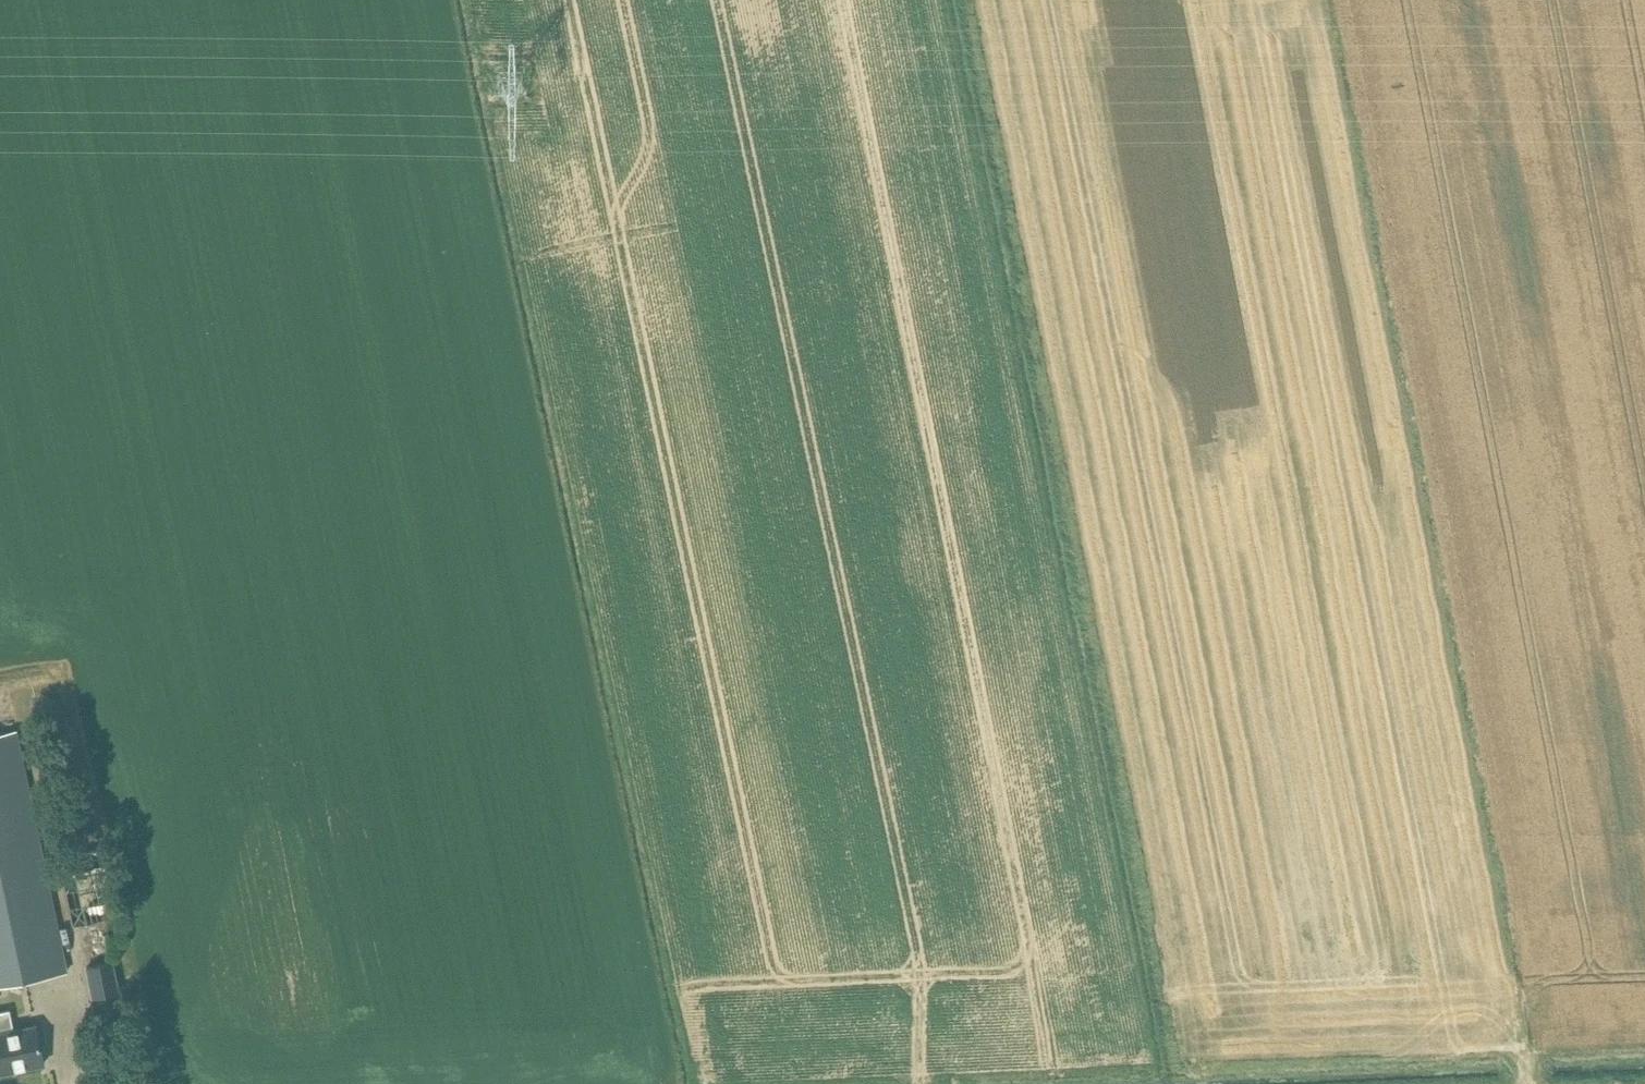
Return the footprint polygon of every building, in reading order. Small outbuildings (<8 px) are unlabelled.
[(67,971),(16,730),(0,733),(0,985),(67,971)] [(61,873),(72,923),(115,914),(100,847),(78,851),(82,868),(61,873)] [(118,992),(112,962),(86,967),(93,997),(118,992)] [(16,1070),(16,1067),(42,1061),(42,1064),(44,1064),(36,1025),(14,1030),(9,1009),(0,1011),(0,1073),(16,1070)]
